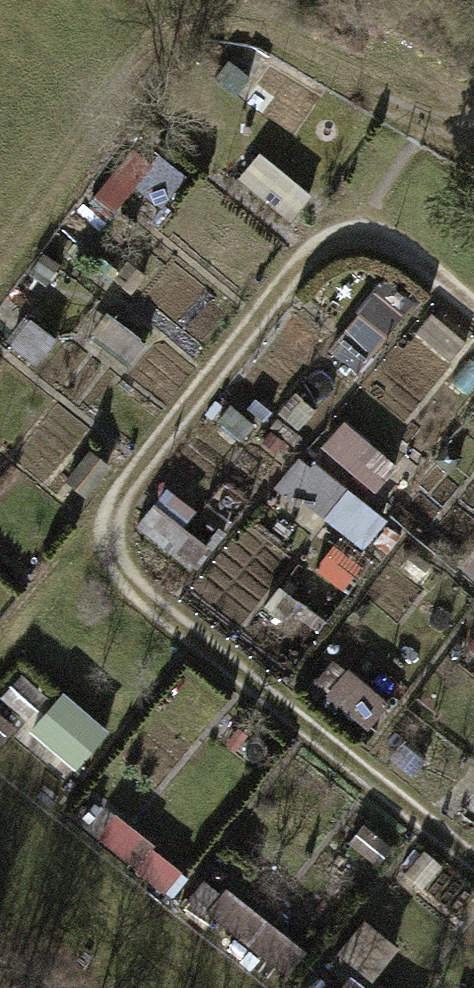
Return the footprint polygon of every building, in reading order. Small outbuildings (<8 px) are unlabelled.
[(169,188),(191,163),(148,126),(100,180),(120,198),(146,168),(169,188)] [(296,205),(317,177),(266,139),(245,167),(296,205)] [(375,349),(404,303),(376,285),(347,331),(375,349)] [(411,421),(468,357),(428,322),(372,386),(411,421)] [(347,407),(324,449),(384,481),(407,440),(347,407)] [(357,652),(333,685),(374,716),(399,683),(357,652)] [(29,737),(65,763),(105,709),(69,683),(29,737)] [(232,875),(214,906),(297,956),(316,925),(232,875)] [(342,987),(393,987),(361,964),(342,987)]
